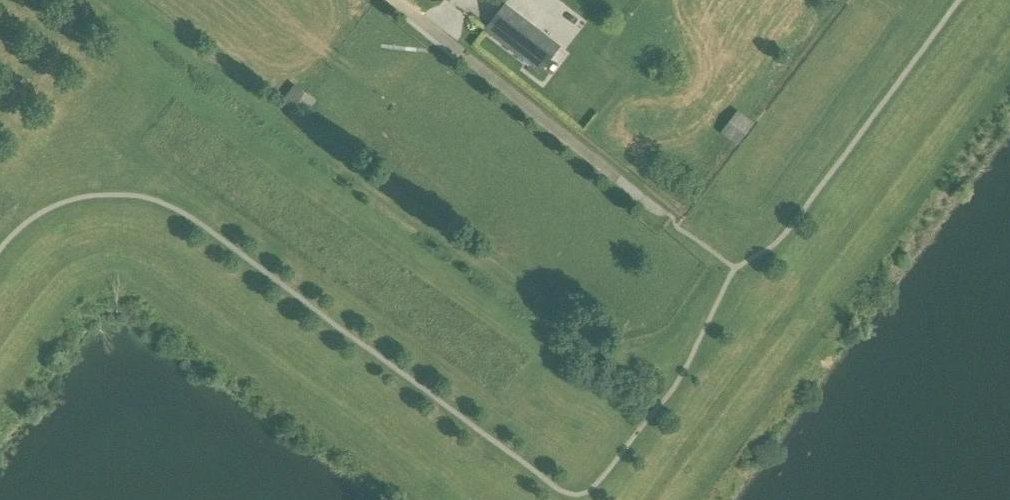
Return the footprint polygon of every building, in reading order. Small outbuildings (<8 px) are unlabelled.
[(559,46),(504,4),(484,29),(540,71),(559,46)] [(304,111),(315,98),(297,83),(286,96),(304,111)] [(722,129),(738,142),(755,120),(739,107),(722,129)]
